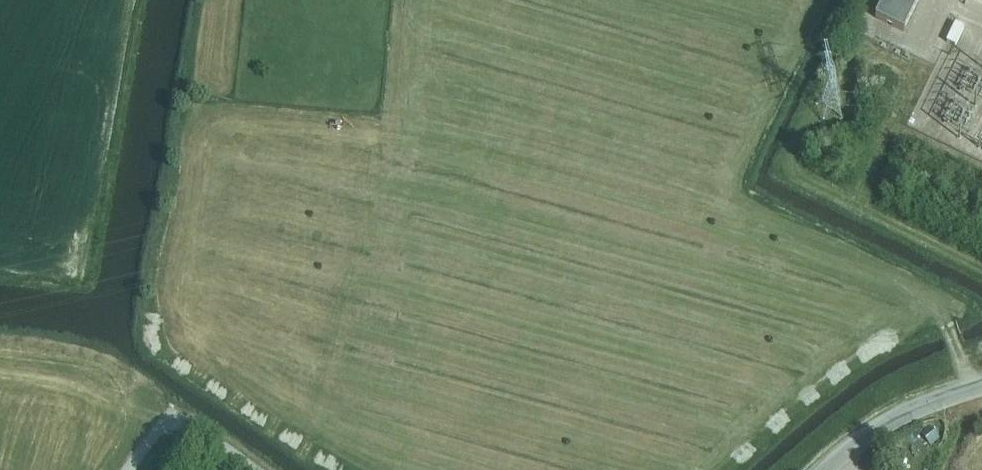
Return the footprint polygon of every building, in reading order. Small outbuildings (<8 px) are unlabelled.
[(919,0),(883,0),(875,18),(904,32),(919,0)] [(946,42),(955,46),(964,28),(955,24),(946,42)] [(856,43),(861,33),(851,28),(847,38),(856,43)] [(921,433),(932,445),(940,437),(930,426),(929,426),(928,427),(921,433)]
